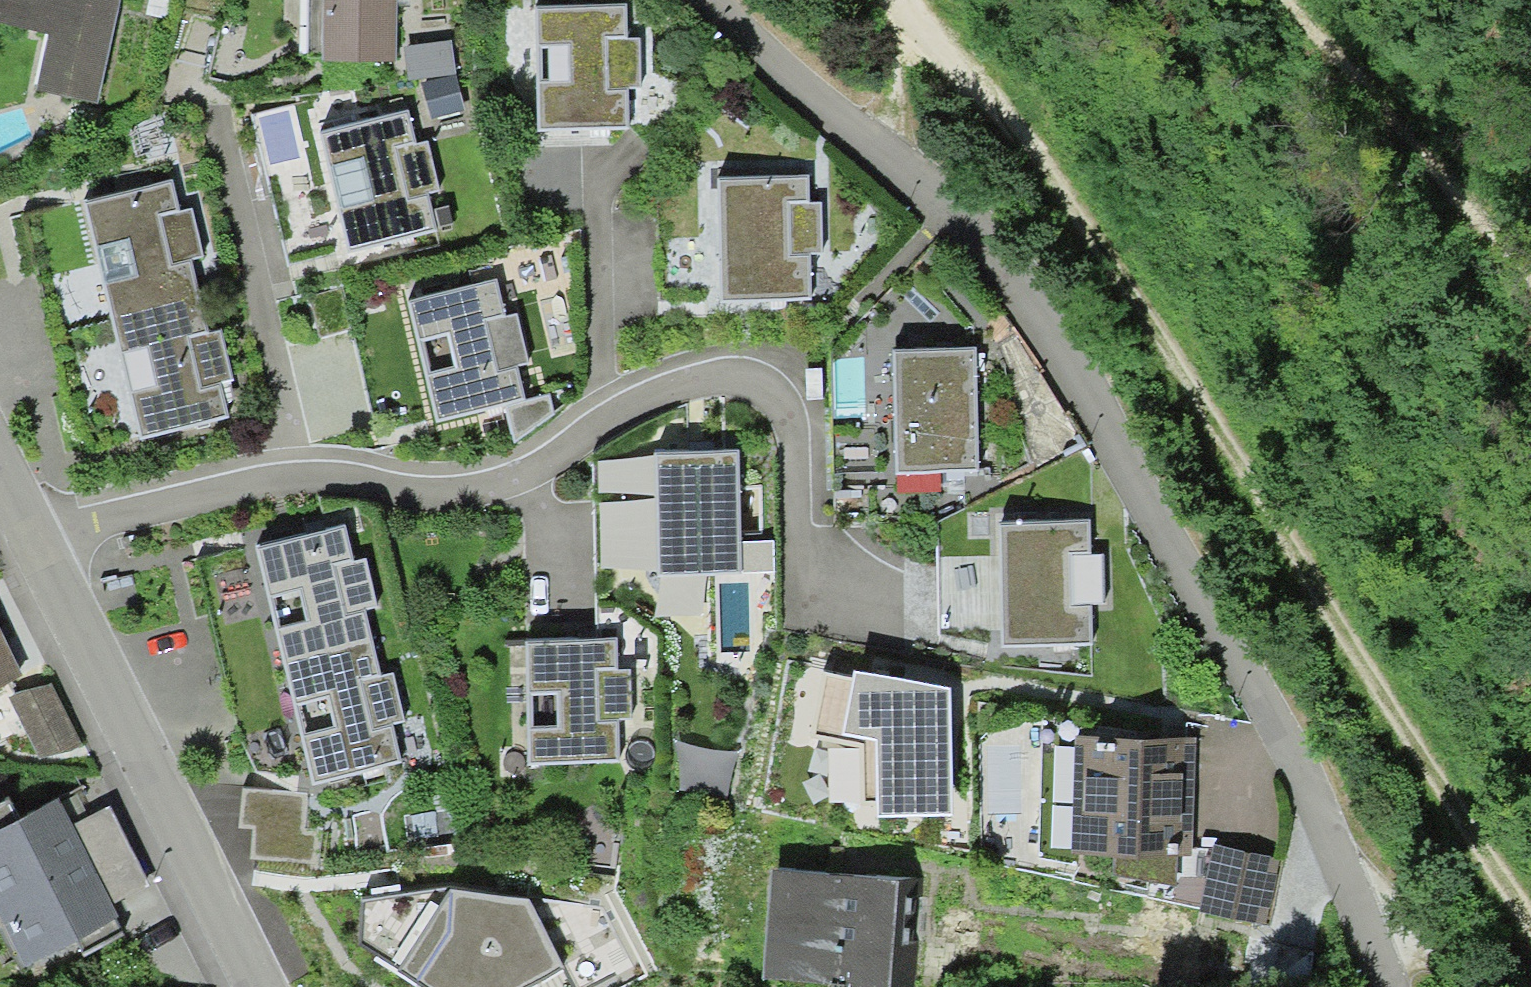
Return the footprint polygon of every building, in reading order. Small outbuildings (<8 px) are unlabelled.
[(63,38),(52,104),(117,115),(135,0),(0,0),(0,28),(63,38)] [(403,0),(327,0),(329,68),(404,66),(403,0)] [(633,7),(540,10),(545,139),(637,136),(633,7)] [(417,109),(325,130),(357,265),(448,244),(417,109)] [(812,170),(725,172),(728,309),(816,306),(812,170)] [(172,179),(84,200),(113,320),(200,300),(193,266),(206,263),(194,211),(180,214),(172,179)] [(503,280),(413,302),(445,432),(535,409),(503,280)] [(200,300),(113,320),(141,437),(228,417),(220,384),(234,380),(221,328),(207,331),(200,300)] [(981,343),(898,346),(903,484),(986,481),(981,343)] [(752,451),(663,452),(665,589),(754,588),(752,451)] [(1092,518),(998,522),(1002,646),(1096,643),(1092,518)] [(343,526),(251,548),(308,792),(400,770),(343,526)] [(20,673),(0,631),(0,683),(20,673)] [(622,644),(530,646),(533,780),(624,778),(622,644)] [(942,693),(824,673),(811,737),(860,745),(861,804),(940,802),(942,693)] [(48,679),(10,695),(39,760),(77,744),(48,679)] [(1197,742),(1087,739),(1085,853),(1195,855),(1197,742)] [(3,926),(21,972),(76,940),(84,957),(123,937),(115,918),(118,917),(114,903),(149,885),(109,805),(72,824),(58,798),(19,818),(8,797),(0,801),(0,927),(3,926)] [(1287,866),(1217,851),(1203,916),(1273,931),(1287,866)] [(781,876),(777,986),(908,986),(912,882),(781,876)] [(449,893),(461,986),(574,986),(565,913),(512,920),(508,886),(449,893)]
